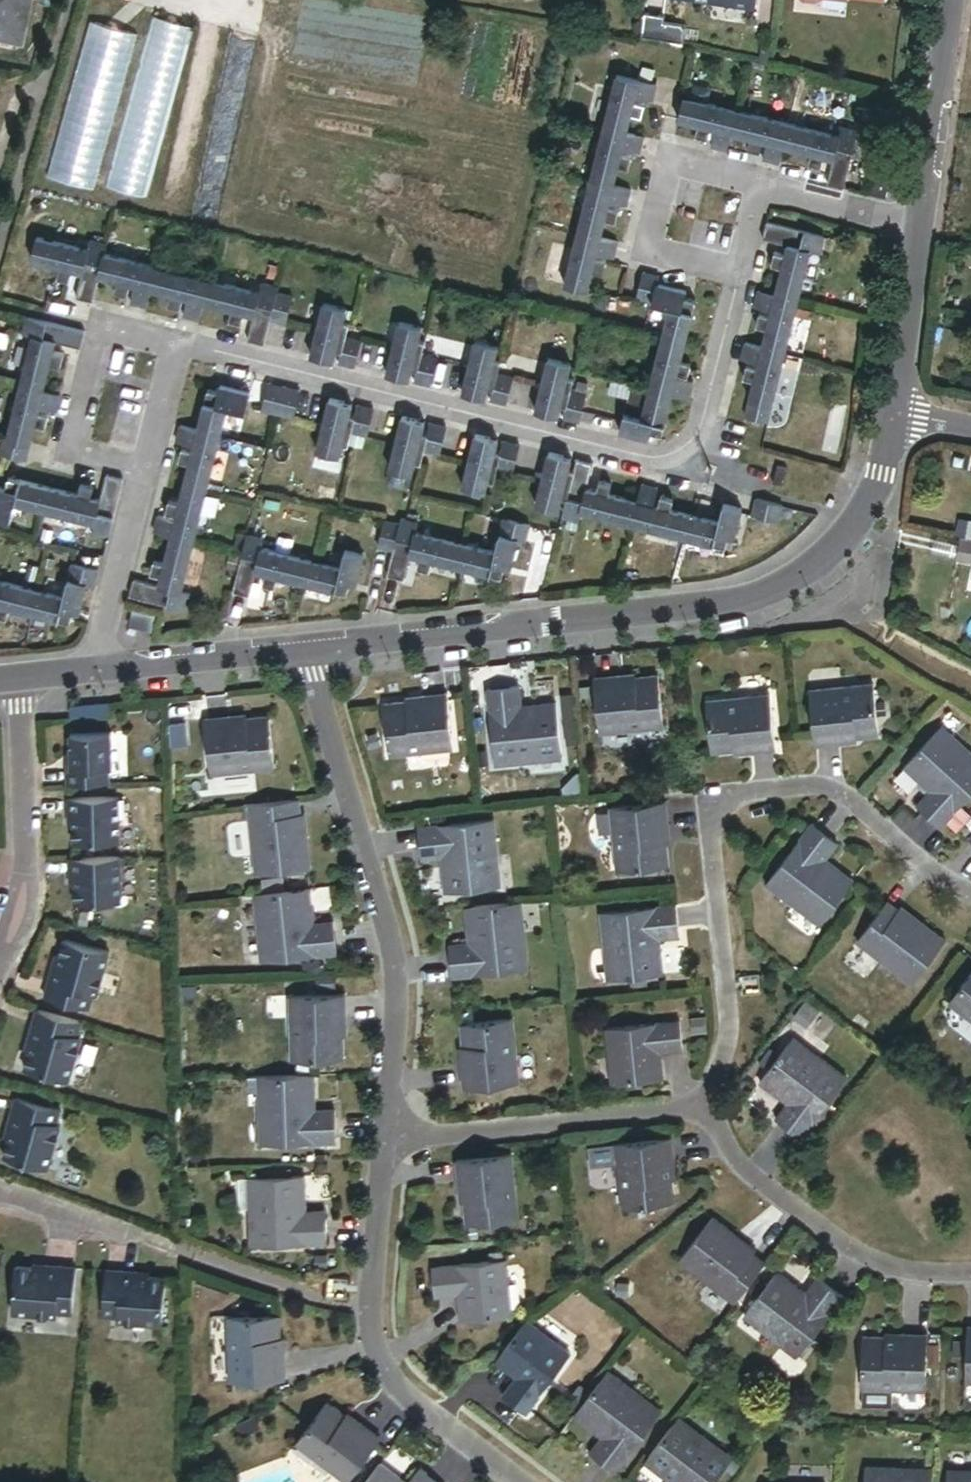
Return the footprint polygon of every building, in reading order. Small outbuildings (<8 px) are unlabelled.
[(28,0),(0,0),(0,38),(19,42),(28,0)] [(755,0),(696,0),(753,9),(755,0)] [(880,0),(849,0),(848,5),(879,8),(880,0)] [(684,32),(681,27),(662,23),(664,16),(643,12),(641,40),(680,48),(684,32)] [(195,30),(152,19),(146,40),(87,25),(47,180),(150,206),(195,30)] [(617,75),(604,127),(628,133),(633,114),(644,117),(648,102),(636,100),(637,94),(653,98),(657,85),(617,75)] [(734,134),(740,110),(686,96),(680,120),(699,125),(697,134),(710,138),(713,128),(718,129),(714,145),(730,149),(734,134)] [(792,124),(740,110),(734,134),(752,138),(750,148),(763,151),(765,142),(769,143),(765,158),(782,163),(786,147),(792,124)] [(829,186),(845,190),(860,133),(843,128),(841,137),(792,124),(786,147),(814,155),(812,164),(824,167),(827,157),(836,160),(829,186)] [(628,133),(604,127),(591,179),(615,185),(619,167),(630,169),(633,157),(622,154),(623,148),(639,152),(643,137),(628,134),(628,133)] [(615,185),(591,179),(578,232),(601,238),(606,219),(616,221),(619,208),(609,205),(610,200),(625,204),(629,189),(615,185)] [(768,221),(764,238),(788,244),(786,253),(775,250),(772,264),(783,267),(776,295),(799,301),(811,250),(821,252),(825,236),(768,221)] [(601,238),(578,232),(564,286),(588,292),(593,271),(602,274),(606,260),(596,257),(597,252),(612,256),(616,241),(601,238)] [(91,303),(97,279),(103,255),(105,247),(88,242),(86,251),(35,239),(29,263),(58,270),(55,280),(68,283),(71,273),(81,276),(76,299),(91,303)] [(103,255),(97,279),(116,284),(114,293),(127,297),(129,287),(134,288),(129,306),(146,310),(151,292),(156,269),(103,255)] [(156,269),(151,292),(169,297),(167,307),(180,310),(183,300),(189,301),(184,320),(199,324),(204,305),(210,282),(156,269)] [(638,299),(653,303),(658,284),(660,277),(645,273),(638,299)] [(210,282),(204,305),(231,311),(228,322),(241,326),(244,314),(254,317),(248,341),(264,345),(270,320),(276,293),(277,289),(260,285),(258,294),(210,282)] [(658,284),(653,303),(670,307),(663,338),(688,344),(698,301),(687,298),(689,291),(658,284)] [(799,301),(776,295),(760,291),(756,305),(772,309),(771,313),(761,311),(757,327),(767,330),(763,348),(785,354),(799,301)] [(276,293),(270,320),(286,324),(292,297),(276,293)] [(312,357),(326,361),(329,349),(337,351),(343,353),(340,364),(356,368),(362,342),(346,339),(349,325),(343,324),(346,312),(324,307),(312,357)] [(80,349),(83,332),(26,319),(23,335),(32,338),(21,387),(44,393),(51,365),(61,368),(64,355),(55,353),(57,343),(80,349)] [(387,375),(402,379),(404,368),(412,370),(419,372),(416,383),(432,387),(438,362),(421,357),(425,344),(419,343),(422,331),(399,325),(387,375)] [(688,344),(663,338),(650,389),(675,396),(690,399),(694,384),(679,380),(680,374),(692,377),(694,365),(684,362),(688,344)] [(461,394),(476,398),(478,387),(486,389),(493,391),(490,402),(505,405),(511,379),(496,375),(500,362),(494,360),(497,350),(473,344),(461,394)] [(785,354),(763,348),(746,344),(743,358),(760,363),(759,367),(748,364),(745,377),(756,380),(747,417),(768,422),(785,354)] [(329,349),(326,361),(334,363),(337,351),(329,349)] [(537,413),(550,417),(553,405),(561,407),(567,408),(564,420),(582,424),(589,397),(572,393),(575,381),(569,380),(572,368),(550,362),(537,413)] [(404,368),(402,379),(410,381),(412,370),(404,368)] [(280,415),(287,388),(271,384),(265,411),(280,415)] [(44,393),(21,387),(9,441),(32,447),(36,428),(47,430),(50,416),(39,413),(40,409),(58,413),(62,397),(44,393)] [(478,387),(476,398),(484,400),(486,389),(478,387)] [(201,434),(224,440),(232,410),(249,414),(253,396),(222,388),(221,395),(211,392),(201,434)] [(303,392),(287,388),(280,415),(296,419),(303,392)] [(675,396),(650,389),(643,419),(625,415),(620,433),(652,441),(653,435),(665,438),(675,396)] [(343,414),(346,402),(331,399),(319,450),(342,455),(345,444),(349,445),(352,432),(356,417),(343,414)] [(359,405),(346,402),(343,414),(356,417),(359,405)] [(359,405),(356,417),(352,432),(369,436),(376,409),(359,405)] [(553,405),(550,417),(558,419),(561,407),(553,405)] [(416,432),(419,421),(403,417),(391,468),(415,473),(418,462),(422,463),(425,450),(429,435),(425,434),(416,432)] [(432,425),(419,421),(416,432),(425,434),(429,435),(432,425)] [(432,425),(429,435),(425,450),(441,454),(448,428),(432,425)] [(187,486),(212,492),(224,440),(201,434),(183,430),(179,444),(196,448),(195,454),(185,451),(182,463),(192,466),(187,486)] [(367,437),(354,434),(351,446),(364,449),(367,437)] [(503,454),(498,452),(490,450),(493,438),(478,435),(465,486),(487,492),(490,480),(496,482),(499,469),(515,473),(522,446),(506,442),(503,454)] [(490,450),(498,452),(501,440),(493,438),(490,450)] [(32,447),(9,441),(6,441),(2,457),(28,463),(32,447)] [(582,511),(633,524),(639,503),(610,496),(613,482),(599,479),(596,492),(588,490),(595,464),(578,460),(575,471),(568,469),(561,468),(564,456),(549,452),(537,503),(559,509),(562,498),(569,499),(564,516),(580,520),(582,511)] [(571,458),(564,456),(561,468),(568,469),(571,458)] [(773,482),(783,484),(787,467),(777,465),(773,482)] [(111,540),(125,482),(108,478),(102,504),(94,502),(97,490),(84,487),(81,499),(52,491),(46,514),(97,527),(95,536),(111,540)] [(46,514),(52,491),(7,480),(5,490),(0,489),(0,490),(0,522),(12,525),(16,507),(46,514)] [(639,503),(633,524),(685,537),(691,514),(673,510),(676,498),(663,495),(660,507),(655,505),(660,489),(643,485),(639,503)] [(175,538),(199,544),(212,492),(187,486),(183,504),(173,501),(170,515),(180,518),(179,523),(162,519),(158,534),(175,538)] [(753,512),(780,519),(783,505),(757,498),(753,512)] [(691,514),(685,537),(728,548),(730,537),(737,538),(744,510),(726,505),(722,522),(691,514)] [(380,549),(396,552),(403,524),(387,519),(380,549)] [(436,562),(462,569),(468,546),(420,534),(422,523),(408,521),(405,519),(403,524),(396,552),(389,578),(407,582),(413,557),(423,559),(421,569),(433,573),(436,562)] [(503,536),(521,541),(528,542),(532,526),(507,519),(503,536)] [(468,546),(462,569),(504,580),(507,568),(515,570),(521,541),(503,536),(499,554),(468,546)] [(960,560),(970,562),(970,538),(964,537),(960,560)] [(187,595),(199,544),(175,538),(168,567),(157,564),(154,578),(165,581),(163,589),(136,583),(133,598),(190,612),(194,597),(187,595)] [(306,590),(312,565),(291,560),(278,557),(264,553),(266,543),(250,539),(236,597),(252,601),(258,577),(268,579),(265,589),(279,592),(281,583),(306,590)] [(280,547),(278,557),(291,560),(294,550),(280,547)] [(341,573),(312,565),(306,590),(348,600),(351,589),(358,591),(366,560),(346,555),(341,573)] [(71,584),(90,589),(97,591),(101,574),(76,567),(71,584)] [(10,621),(13,611),(31,616),(37,593),(0,584),(0,618),(10,621)] [(37,593),(31,616),(73,627),(76,616),(83,618),(90,589),(71,584),(67,601),(37,593)] [(658,673),(637,675),(620,678),(619,672),(595,674),(600,731),(664,724),(658,673)] [(838,736),(853,734),(882,731),(876,679),(808,686),(813,745),(838,742),(838,736)] [(495,762),(532,758),(531,748),(562,745),(556,699),(521,702),(519,685),(488,688),(495,762)] [(447,692),(423,694),(424,701),(406,702),(385,704),(390,756),(453,749),(447,692)] [(712,750),(736,748),(752,746),(752,752),(777,749),(771,692),(708,698),(712,750)] [(248,713),(231,715),(232,721),(249,719),(248,713)] [(232,721),(231,715),(205,718),(210,774),(276,767),(271,717),(249,719),(232,721)] [(959,751),(965,744),(942,723),(936,730),(959,751)] [(965,744),(959,751),(936,730),(906,763),(931,786),(916,803),(940,825),(970,792),(970,750),(965,744)] [(69,774),(69,787),(112,786),(111,772),(116,772),(115,736),(73,737),(74,757),(74,774),(69,774)] [(531,748),(532,758),(563,755),(562,745),(531,748)] [(302,797),(250,802),(257,872),(314,866),(311,836),(305,837),(303,810),(302,797)] [(670,864),(668,840),(666,823),(671,823),(668,798),(610,805),(617,870),(670,864)] [(75,817),(75,830),(76,849),(121,847),(119,800),(69,801),(70,817),(75,817)] [(305,837),(311,836),(309,809),(303,810),(305,837)] [(445,891),(494,885),(491,854),(498,853),(494,817),(418,826),(422,858),(440,856),(445,891)] [(766,882),(795,905),(801,898),(825,916),(855,879),(826,857),(838,841),(813,822),(766,882)] [(491,854),(494,885),(502,883),(498,853),(491,854)] [(121,860),(71,861),(71,878),(76,878),(76,891),(76,908),(122,907),(121,860)] [(315,923),(311,887),(266,892),(268,920),(258,921),(263,961),(341,954),(338,920),(315,923)] [(266,892),(256,892),(258,921),(268,920),(266,892)] [(801,898),(795,905),(820,924),(825,916),(801,898)] [(528,931),(525,900),(516,901),(520,932),(528,931)] [(520,932),(516,901),(467,906),(471,941),(450,943),(453,975),(532,967),(528,931),(520,932)] [(948,940),(924,921),(921,925),(902,911),(889,901),(858,940),(914,984),(948,940)] [(602,909),(606,946),(615,945),(618,976),(637,975),(650,973),(667,971),(664,935),(682,933),(679,902),(602,909)] [(921,925),(924,921),(905,906),(902,911),(921,925)] [(67,943),(63,959),(67,960),(64,971),(59,970),(55,969),(46,999),(91,1012),(95,999),(99,1000),(112,956),(67,943)] [(615,945),(606,946),(609,977),(618,976),(615,945)] [(650,973),(637,975),(637,984),(651,983),(650,973)] [(949,1003),(970,1020),(970,973),(949,1003)] [(316,975),(317,989),(336,989),(335,974),(316,975)] [(341,1057),(341,1034),(341,1017),(346,1017),(346,993),(290,993),(291,1057),(341,1057)] [(76,1038),(80,1023),(36,1011),(27,1042),(31,1043),(37,1044),(33,1056),(28,1055),(24,1069),(70,1082),(81,1040),(76,1038)] [(515,1017),(462,1022),(465,1047),(458,1048),(462,1087),(521,1082),(515,1017)] [(705,1017),(688,1019),(689,1034),(707,1032),(705,1017)] [(610,1082),(657,1077),(655,1050),(660,1049),(682,1047),(679,1019),(604,1025),(610,1082)] [(795,1034),(789,1042),(814,1060),(819,1052),(795,1034)] [(814,1060),(789,1042),(762,1079),(790,1100),(778,1116),(803,1134),(848,1074),(819,1052),(814,1060)] [(31,1043),(28,1055),(33,1056),(37,1044),(31,1043)] [(312,1110),(311,1074),(263,1076),(264,1106),(255,1106),(256,1144),(335,1141),(334,1109),(312,1110)] [(263,1076),(254,1076),(255,1106),(264,1106),(263,1076)] [(10,1128),(14,1129),(18,1130),(15,1142),(11,1141),(6,1161),(50,1172),(62,1126),(58,1125),(62,1110),(17,1099),(10,1128)] [(676,1199),(673,1174),(671,1158),(676,1157),(674,1133),(618,1139),(625,1204),(676,1199)] [(461,1156),(463,1182),(469,1181),(471,1199),(473,1221),(526,1216),(519,1150),(461,1156)] [(260,1206),(250,1207),(251,1246),(329,1243),(328,1210),(308,1211),(306,1175),(259,1177),(260,1206)] [(260,1206),(259,1177),(240,1178),(241,1207),(250,1207),(260,1206)] [(680,1260),(735,1302),(765,1262),(754,1253),(734,1238),(738,1233),(714,1215),(680,1260)] [(758,1249),(738,1233),(734,1238),(754,1253),(758,1249)] [(476,1287),(480,1316),(526,1309),(517,1254),(445,1265),(449,1291),(470,1288),(476,1287)] [(79,1266),(49,1264),(48,1269),(36,1268),(18,1267),(14,1313),(62,1317),(63,1311),(75,1312),(79,1266)] [(168,1279),(151,1278),(139,1277),(139,1272),(111,1269),(107,1315),(120,1316),(119,1321),(165,1325),(168,1279)] [(777,1272),(747,1310),(771,1329),(767,1334),(797,1356),(843,1296),(818,1277),(805,1294),(777,1272)] [(474,1317),(480,1316),(476,1287),(470,1288),(474,1317)] [(771,1329),(747,1310),(744,1315),(767,1334),(771,1329)] [(575,1348),(530,1315),(527,1319),(503,1352),(524,1367),(521,1371),(507,1390),(531,1407),(575,1348)] [(289,1381),(288,1354),(281,1354),(281,1338),(279,1318),(229,1319),(231,1384),(289,1381)] [(928,1334),(903,1333),(903,1338),(886,1338),(864,1337),(862,1390),(927,1392),(928,1334)] [(968,1356),(968,1341),(956,1340),(956,1355),(968,1356)] [(942,1345),(930,1345),(930,1360),(942,1360),(942,1345)] [(524,1367),(503,1352),(500,1355),(521,1371),(524,1367)] [(637,1381),(612,1363),(608,1369),(633,1387),(637,1381)] [(633,1387),(608,1369),(580,1408),(608,1428),(595,1445),(623,1465),(668,1404),(637,1381),(633,1387)] [(594,1385),(585,1379),(574,1394),(582,1401),(594,1385)] [(365,1427),(362,1431),(347,1420),(328,1405),(296,1446),(343,1481),(353,1481),(384,1441),(365,1427)] [(703,1431),(681,1414),(675,1422),(697,1439),(703,1431)] [(362,1431),(365,1427),(351,1416),(347,1420),(362,1431)] [(648,1459),(675,1480),(674,1481),(715,1481),(735,1455),(703,1431),(697,1439),(675,1422),(648,1459)] [(934,1478),(903,1477),(903,1468),(867,1467),(867,1481),(934,1481),(934,1478)] [(934,1478),(934,1468),(903,1468),(903,1477),(934,1478)] [(380,1469),(371,1481),(398,1481),(380,1469)] [(949,1479),(970,1479),(970,1470),(949,1470),(949,1479)]
